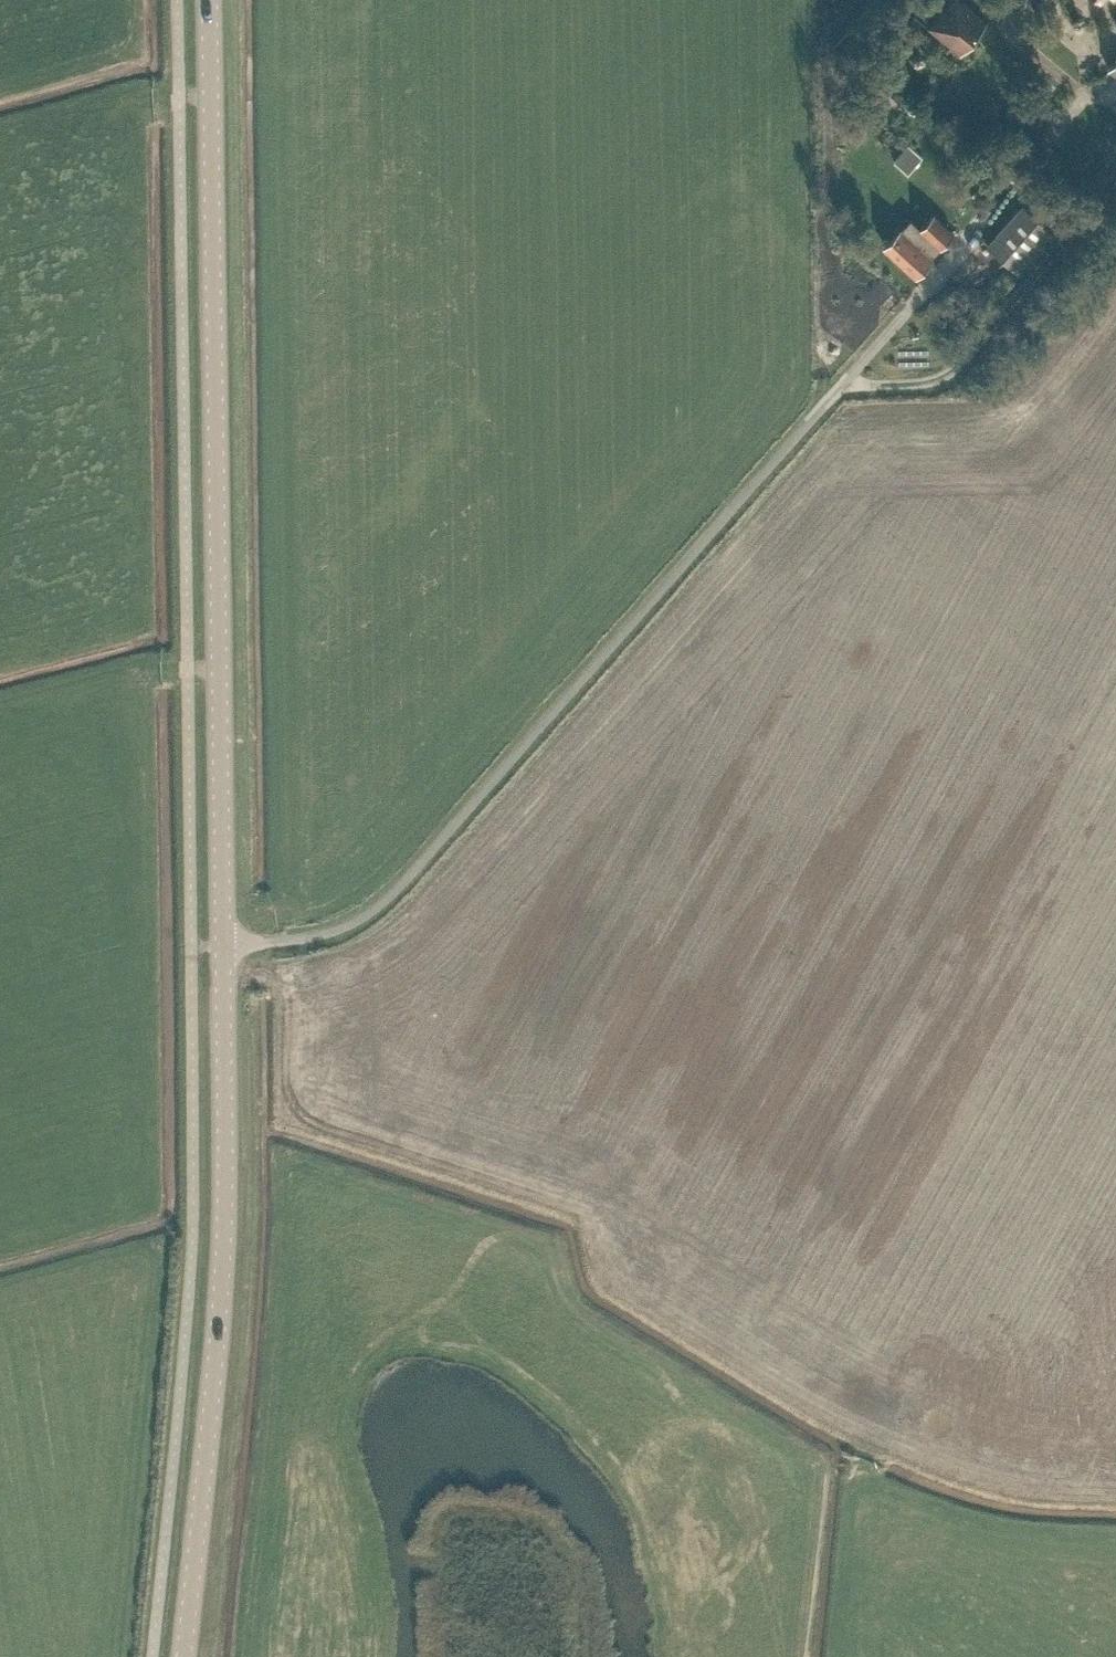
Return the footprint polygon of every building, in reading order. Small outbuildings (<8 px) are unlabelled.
[(972,38),(985,22),(958,0),(950,0),(929,26),(961,53),(972,38)] [(911,142),(895,160),(908,171),(923,153),(911,142)] [(1023,203),(988,243),(1018,270),(1053,230),(1023,203)] [(901,227),(885,245),(916,273),(933,255),(932,254),(953,231),(935,215),(922,230),(911,220),(903,229),(901,227)]
